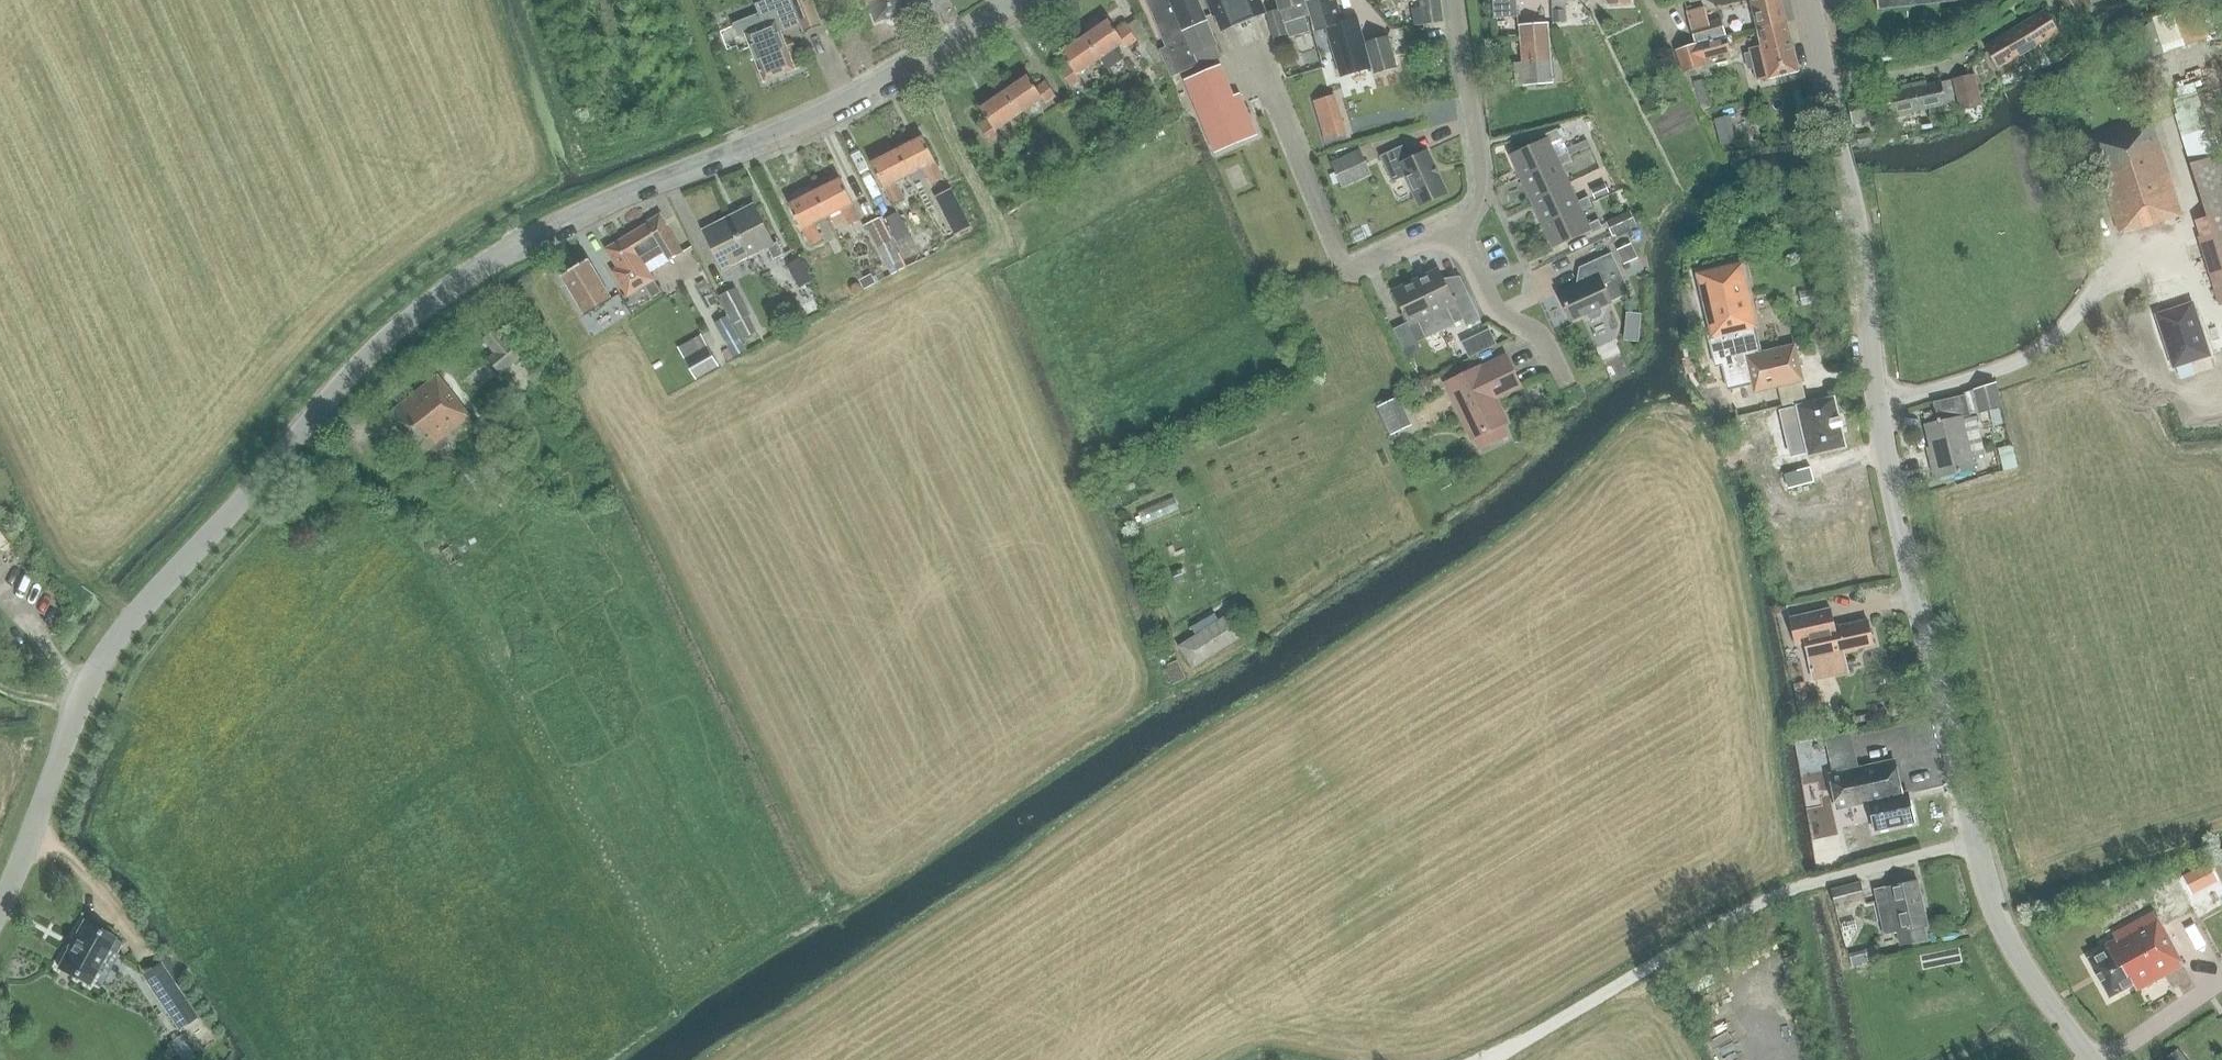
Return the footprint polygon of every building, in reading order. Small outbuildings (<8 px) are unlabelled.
[(762,1),(755,4),(763,25),(745,33),(755,58),(765,81),(795,69),(786,46),(780,32),(804,22),(808,32),(823,26),(812,0),(764,0),(762,1)] [(863,7),(870,5),(876,22),(915,8),(912,0),(860,0),(863,7)] [(1222,55),(1218,44),(1199,0),(1147,0),(1167,46),(1159,50),(1171,77),(1182,72),(1199,65),(1222,55)] [(1214,16),(1215,16),(1221,31),(1267,11),(1263,0),(1207,0),(1214,16)] [(1307,0),(1278,0),(1285,22),(1311,14),(1307,3),(1307,0)] [(1365,45),(1358,17),(1342,22),(1336,0),(1307,0),(1307,3),(1311,14),(1323,10),(1341,76),(1372,67),(1373,74),(1398,67),(1390,38),(1365,45)] [(1443,22),(1440,0),(1420,0),(1424,25),(1443,22)] [(1493,18),(1517,17),(1517,0),(1493,0),(1493,18)] [(1554,23),(1566,23),(1565,0),(1552,0),(1554,23)] [(1757,29),(1787,22),(1782,0),(1750,0),(1757,29)] [(1877,8),(1956,0),(1877,0),(1877,8)] [(2069,14),(2081,6),(2078,0),(2065,0),(2061,2),(2069,14)] [(2084,14),(2090,12),(2091,19),(2107,12),(2107,9),(2104,0),(2080,0),(2084,14)] [(1266,13),(1274,38),(1286,35),(1279,9),(1266,13)] [(2045,11),(2015,28),(2028,50),(2058,32),(2045,11)] [(1101,58),(1109,70),(1123,60),(1115,49),(1125,42),(1128,47),(1135,42),(1138,40),(1128,25),(1118,32),(1109,19),(1085,35),(1101,58)] [(1721,19),(1692,27),(1696,44),(1725,37),(1726,36),(1721,19)] [(2163,54),(2152,19),(2135,37),(2142,60),(2163,54)] [(1787,22),(1757,29),(1761,46),(1749,48),(1757,80),(1799,70),(1787,22)] [(1523,61),(1526,86),(1553,83),(1551,60),(1548,23),(1520,25),(1523,61)] [(2028,50),(2015,28),(1985,46),(1998,68),(2028,50)] [(1077,75),(1101,58),(1085,35),(1062,52),(1070,64),(1060,71),(1071,86),(1081,80),(1077,75)] [(1725,37),(1696,44),(1677,50),(1684,73),(1706,66),(1704,59),(1729,52),(1725,37)] [(1163,60),(1150,40),(1139,47),(1137,48),(1149,68),(1163,60)] [(1526,86),(1523,61),(1514,62),(1516,87),(1526,86)] [(1215,153),(1257,135),(1240,93),(1234,95),(1221,64),(1185,80),(1215,153)] [(1963,116),(1972,114),(1980,113),(1978,105),(1982,104),(1979,91),(1984,90),(1980,74),(1954,80),(1959,104),(1961,103),(1963,116)] [(1028,75),(1004,91),(1020,114),(1044,98),(1047,102),(1056,96),(1046,81),(1036,87),(1028,75)] [(1893,116),(1919,110),(1947,104),(1946,104),(1955,102),(1950,80),(1942,82),(1941,81),(1927,84),(1926,81),(1900,86),(1901,90),(1868,97),(1866,89),(1855,91),(1857,99),(1848,101),(1853,125),(1871,121),(1871,125),(1894,120),(1893,116)] [(2181,136),(2206,215),(2192,219),(2212,283),(2220,306),(2221,305),(2221,174),(2207,127),(2194,82),(2177,88),(2179,97),(2171,100),(2175,111),(2173,111),(2181,136)] [(996,130),(1020,114),(1004,91),(980,108),(989,120),(979,127),(990,142),(999,135),(996,130)] [(1730,115),(1714,119),(1720,146),(1736,142),(1730,115)] [(1342,119),(1320,125),(1325,141),(1347,135),(1342,119)] [(2181,215),(2152,123),(2094,141),(2103,170),(2100,170),(2119,232),(2137,227),(2138,229),(2181,215)] [(1511,155),(1521,178),(1570,155),(1568,151),(1557,156),(1551,143),(1562,138),(1558,128),(1546,134),(1547,138),(1511,155)] [(1873,142),(1871,132),(1857,134),(1859,145),(1873,142)] [(897,150),(910,174),(924,167),(933,184),(943,178),(935,162),(936,161),(923,137),(897,150)] [(1089,147),(1096,159),(1102,155),(1094,143),(1089,147)] [(1380,156),(1393,181),(1406,175),(1420,205),(1447,193),(1428,151),(1414,157),(1408,143),(1380,156)] [(1337,177),(1367,163),(1360,149),(1331,163),(1337,177)] [(896,181),(910,174),(897,150),(872,163),(884,187),(885,187),(893,203),(904,198),(896,181)] [(1572,160),(1570,155),(1521,178),(1532,201),(1569,183),(1562,166),(1572,160)] [(815,191),(828,216),(842,209),(850,225),(861,219),(853,203),(841,178),(815,191)] [(1569,183),(1532,201),(1542,224),(1591,201),(1589,196),(1578,201),(1569,183)] [(1605,183),(1591,189),(1595,199),(1609,192),(1605,183)] [(948,219),(962,212),(950,188),(935,196),(948,219)] [(813,223),(828,216),(815,191),(790,204),(802,229),(803,228),(811,245),(822,239),(813,223)] [(1593,206),(1591,201),(1542,224),(1553,247),(1590,230),(1592,233),(1603,228),(1599,219),(1588,224),(1582,210),(1593,206)] [(754,204),(729,218),(749,256),(768,247),(774,259),(784,254),(778,241),(774,243),(754,204)] [(1607,222),(1612,234),(1636,223),(1631,211),(1607,222)] [(918,250),(899,212),(886,218),(905,257),(918,250)] [(645,264),(650,273),(660,267),(669,261),(683,252),(667,225),(668,224),(661,213),(651,219),(656,227),(652,229),(648,223),(627,235),(645,264)] [(749,256),(729,218),(704,230),(723,269),(749,256)] [(892,275),(902,269),(903,269),(900,263),(902,262),(890,240),(879,218),(865,225),(877,247),(887,266),(892,275)] [(1617,250),(1624,264),(1638,258),(1632,244),(1640,241),(1635,229),(1616,238),(1620,248),(1617,250)] [(631,284),(639,279),(644,287),(640,289),(646,301),(661,292),(650,273),(645,264),(627,235),(606,248),(618,269),(620,268),(631,284)] [(1586,281),(1559,293),(1571,319),(1586,312),(1588,318),(1593,319),(1601,316),(1602,311),(1600,306),(1611,301),(1603,284),(1622,275),(1612,252),(1580,267),(1586,281)] [(792,276),(806,269),(800,257),(786,265),(792,276)] [(562,275),(586,315),(600,306),(603,310),(607,307),(605,303),(612,299),(588,259),(562,275)] [(1715,366),(1724,364),(1730,389),(1753,384),(1755,392),(1802,382),(1799,367),(1794,346),(1761,354),(1755,327),(1758,326),(1744,263),(1696,274),(1711,336),(1708,337),(1715,366)] [(1439,268),(1416,279),(1433,314),(1447,307),(1455,323),(1464,319),(1467,326),(1481,319),(1467,291),(1453,297),(1439,268)] [(859,280),(864,289),(876,283),(871,274),(859,280)] [(1433,314),(1416,279),(1393,290),(1406,318),(1408,322),(1394,329),(1404,348),(1417,342),(1426,337),(1418,321),(1433,314)] [(736,287),(719,296),(733,324),(736,323),(747,345),(760,339),(748,315),(751,315),(736,287)] [(717,303),(712,293),(703,297),(709,307),(717,303)] [(2209,355),(2192,303),(2157,315),(2162,331),(2161,331),(2162,333),(2163,333),(2165,340),(2164,340),(2165,342),(2174,367),(2209,355)] [(733,358),(744,352),(749,349),(737,328),(734,330),(726,316),(713,323),(733,358)] [(498,327),(483,338),(495,353),(488,358),(501,374),(529,350),(517,335),(515,337),(502,322),(498,327)] [(1810,329),(1812,337),(1825,334),(1823,327),(1810,329)] [(1635,329),(1627,340),(1636,346),(1644,335),(1635,329)] [(1487,348),(1496,344),(1490,330),(1481,334),(1487,348)] [(719,366),(710,349),(701,334),(678,348),(696,380),(719,366)] [(1450,344),(1457,360),(1474,352),(1466,336),(1450,344)] [(1422,352),(1417,342),(1404,348),(1409,358),(1422,352)] [(1493,397),(1519,385),(1506,357),(1480,370),(1479,368),(1448,383),(1480,450),(1508,436),(1502,423),(1505,421),(1493,397)] [(423,455),(429,449),(435,456),(449,444),(444,438),(471,416),(438,375),(390,413),(423,455)] [(1962,417),(1969,415),(2002,409),(1996,384),(1964,392),(1965,395),(1934,402),(1939,421),(1926,424),(1937,477),(1975,469),(1972,457),(1963,419),(1962,417)] [(1833,395),(1829,396),(1796,404),(1808,456),(1846,447),(1841,426),(1842,426),(1840,417),(1838,417),(1833,395)] [(1377,406),(1391,435),(1412,425),(1398,396),(1377,406)] [(1734,422),(1737,439),(1751,436),(1746,416),(1738,417),(1739,421),(1734,422)] [(1963,419),(1972,457),(1984,454),(1975,416),(1963,419)] [(1084,449),(1090,466),(1100,462),(1093,445),(1084,449)] [(1810,467),(1784,473),(1788,488),(1814,482),(1810,467)] [(8,545),(0,534),(0,550),(1,551),(8,545)] [(442,550),(451,565),(458,560),(449,545),(442,550)] [(1838,625),(1833,626),(1829,609),(1790,616),(1796,646),(1805,644),(1809,661),(1818,659),(1858,650),(1857,647),(1874,643),(1869,621),(1839,628),(1838,625)] [(1231,612),(1178,646),(1194,669),(1245,634),(1231,612)] [(1164,666),(1173,684),(1186,678),(1176,660),(1164,666)] [(1869,713),(1849,719),(1851,726),(1871,721),(1869,713)] [(1823,737),(1826,750),(1853,744),(1851,732),(1823,737)] [(1837,808),(1855,804),(1869,802),(1875,830),(1913,821),(1907,792),(1901,793),(1894,760),(1830,773),(1837,808)] [(1853,852),(1850,841),(1834,845),(1836,855),(1853,852)] [(2157,909),(2164,921),(2192,907),(2194,912),(2198,918),(2221,905),(2221,885),(2210,860),(2176,877),(2173,870),(2144,885),(2157,909)] [(1896,931),(1897,932),(1900,946),(1928,940),(1925,926),(1927,925),(1918,880),(1888,886),(1890,898),(1877,900),(1878,910),(1884,935),(1896,931)] [(1831,889),(1835,906),(1864,899),(1860,881),(1831,889)] [(2132,985),(2136,992),(2183,966),(2154,911),(2112,934),(2115,939),(2105,945),(2107,949),(2088,958),(2109,997),(2132,985)] [(89,984),(114,938),(83,921),(58,967),(89,984)] [(1873,947),(1849,953),(1850,960),(1852,966),(1876,960),(1875,954),(1873,947)] [(197,1017),(160,961),(140,975),(178,1030),(197,1017)] [(2183,1049),(2166,1059),(2190,1059),(2183,1049)]
